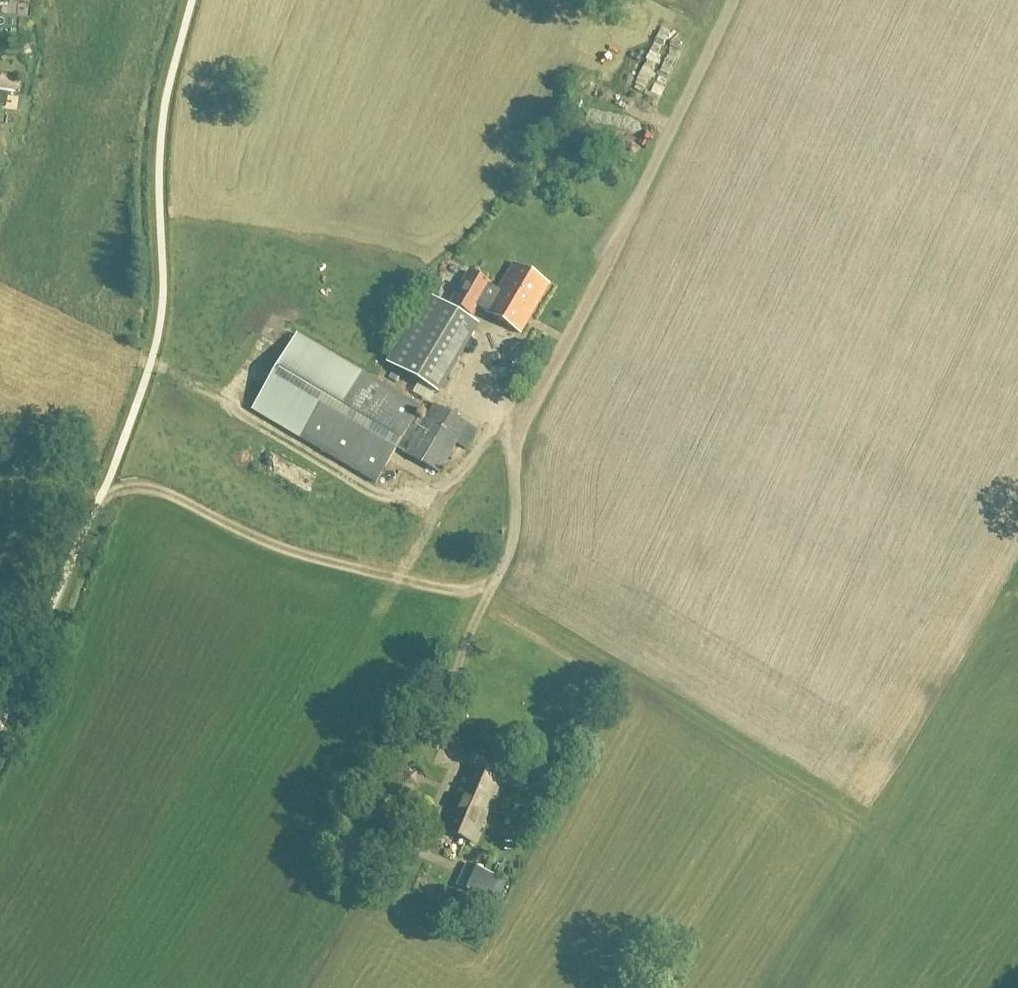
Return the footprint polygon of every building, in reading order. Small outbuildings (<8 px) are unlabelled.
[(701,5),(688,0),(680,0),(664,39),(684,46),(701,5)] [(485,313),(521,334),(549,285),(514,265),(498,291),(488,285),(489,284),(470,273),(452,304),(471,315),(476,306),(486,312),(485,313)] [(386,365),(437,396),(478,327),(427,296),(386,365)] [(252,411),(376,485),(397,450),(439,474),(468,425),(433,405),(422,423),(415,419),(422,408),(297,334),(252,411)] [(473,846),(501,782),(469,768),(441,832),(473,846)] [(456,887),(483,899),(493,876),(465,864),(456,887)]
